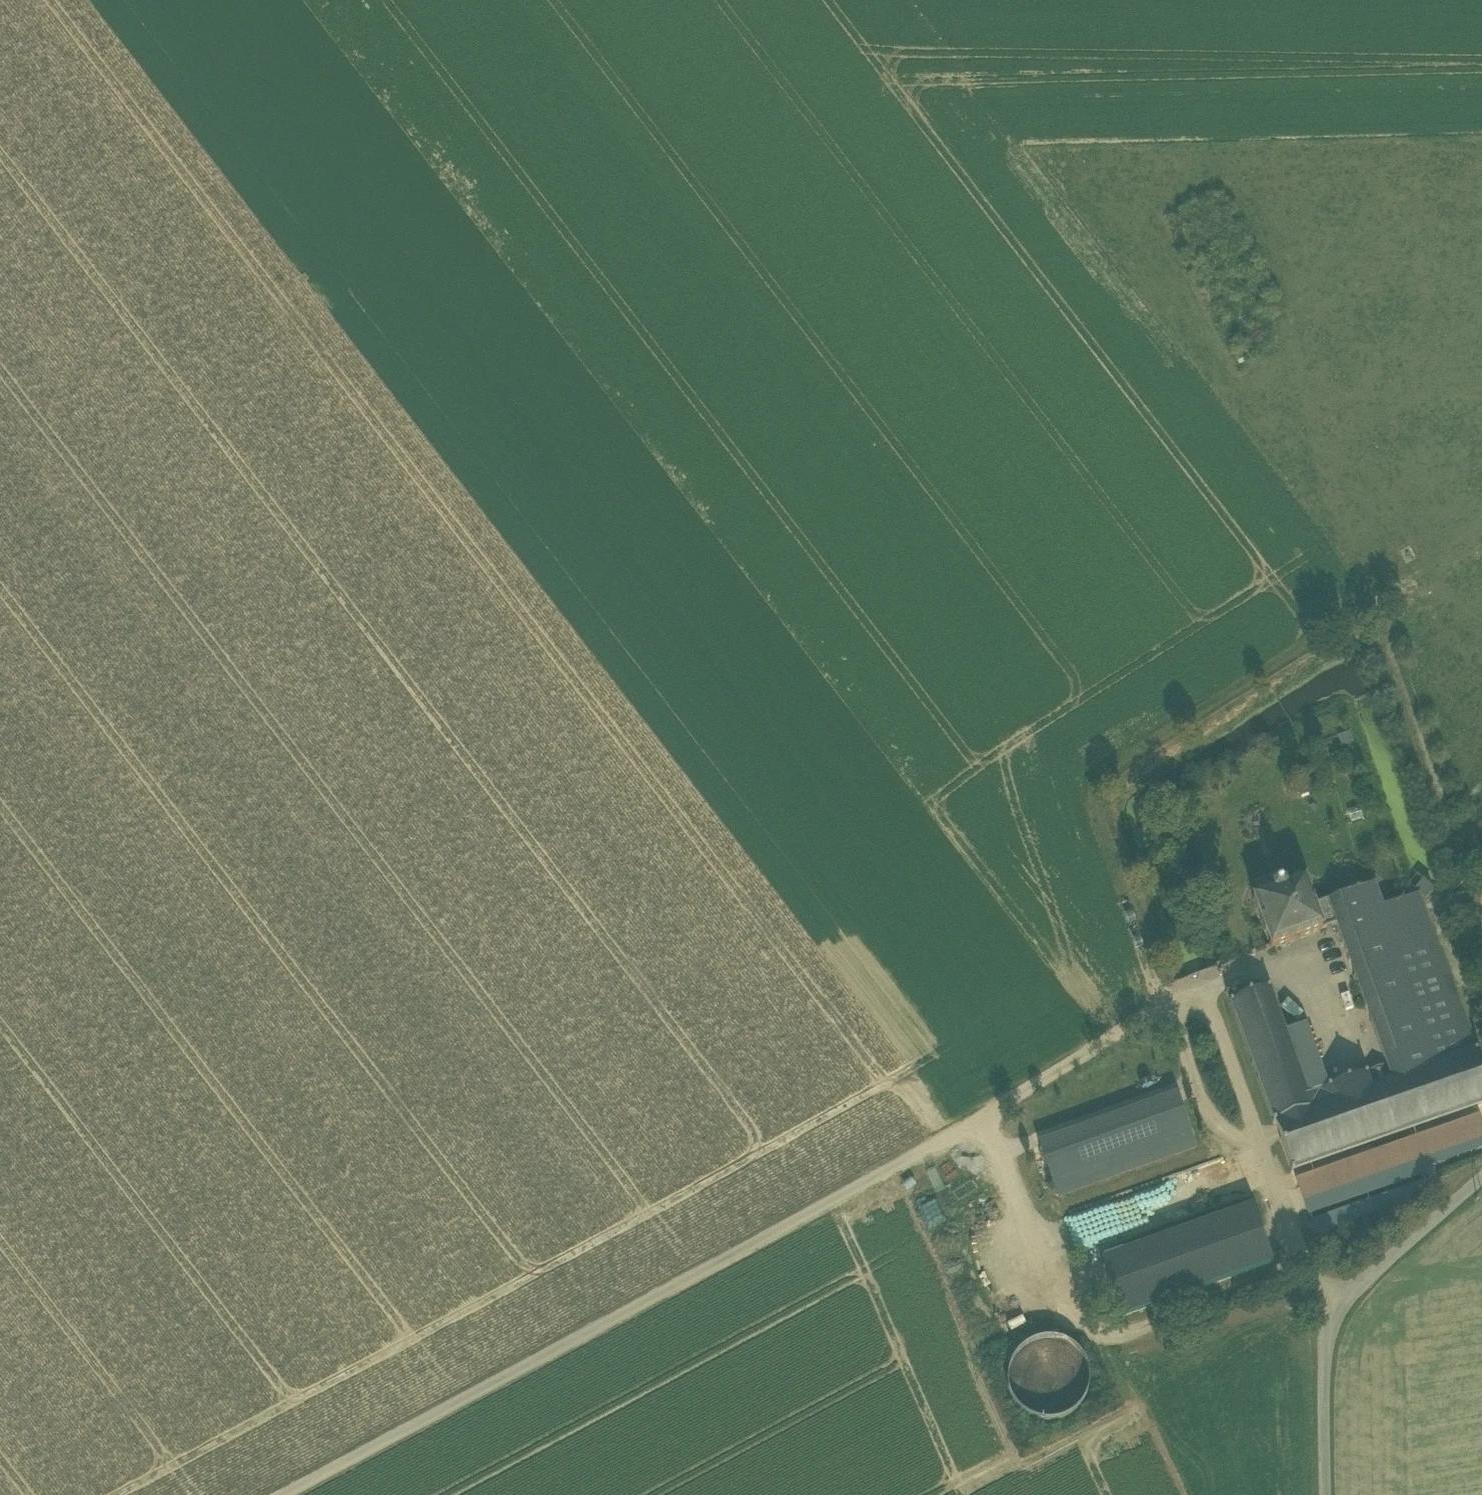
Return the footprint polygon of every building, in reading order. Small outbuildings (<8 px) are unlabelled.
[(1415,890),(1419,895),(1423,899),(1433,890),(1425,881),(1415,890)] [(1272,949),(1322,931),(1314,907),(1305,882),(1285,889),(1284,885),(1280,883),(1274,885),(1272,889),(1274,893),(1254,900),(1272,949)] [(1374,885),(1328,902),(1337,926),(1383,907),(1374,885)] [(1337,926),(1392,1081),(1477,1052),(1422,901),(1419,895),(1415,896),(1383,907),(1337,926)] [(1322,931),(1337,926),(1328,902),(1314,907),(1322,931)] [(1274,1122),(1313,1108),(1308,1095),(1285,1033),(1269,988),(1230,1003),(1274,1122)] [(1285,1033),(1308,1095),(1328,1088),(1307,1025),(1285,1033)] [(1371,1089),(1313,1108),(1274,1122),(1292,1173),(1481,1106),(1481,1065),(1477,1052),(1392,1081),(1371,1089)] [(1366,1074),(1328,1088),(1308,1095),(1313,1108),(1371,1089),(1366,1074)] [(1057,1195),(1195,1145),(1177,1094),(1038,1144),(1057,1195)] [(1308,1217),(1430,1174),(1427,1168),(1481,1149),(1481,1127),(1478,1117),(1295,1181),(1308,1217)] [(1042,1138),(1072,1127),(1069,1119),(1039,1130),(1042,1138)] [(1425,1180),(1310,1220),(1315,1234),(1430,1193),(1425,1180)] [(1083,1245),(1128,1223),(1114,1194),(1069,1216),(1083,1245)] [(1253,1206),(1102,1260),(1122,1316),(1273,1262),(1253,1206)] [(1034,1418),(1049,1420),(1065,1417),(1078,1408),(1087,1394),(1090,1379),(1086,1363),(1077,1350),(1064,1341),(1048,1338),(1032,1342),(1019,1351),(1010,1364),(1008,1380),(1011,1396),(1020,1409),(1034,1418)]
